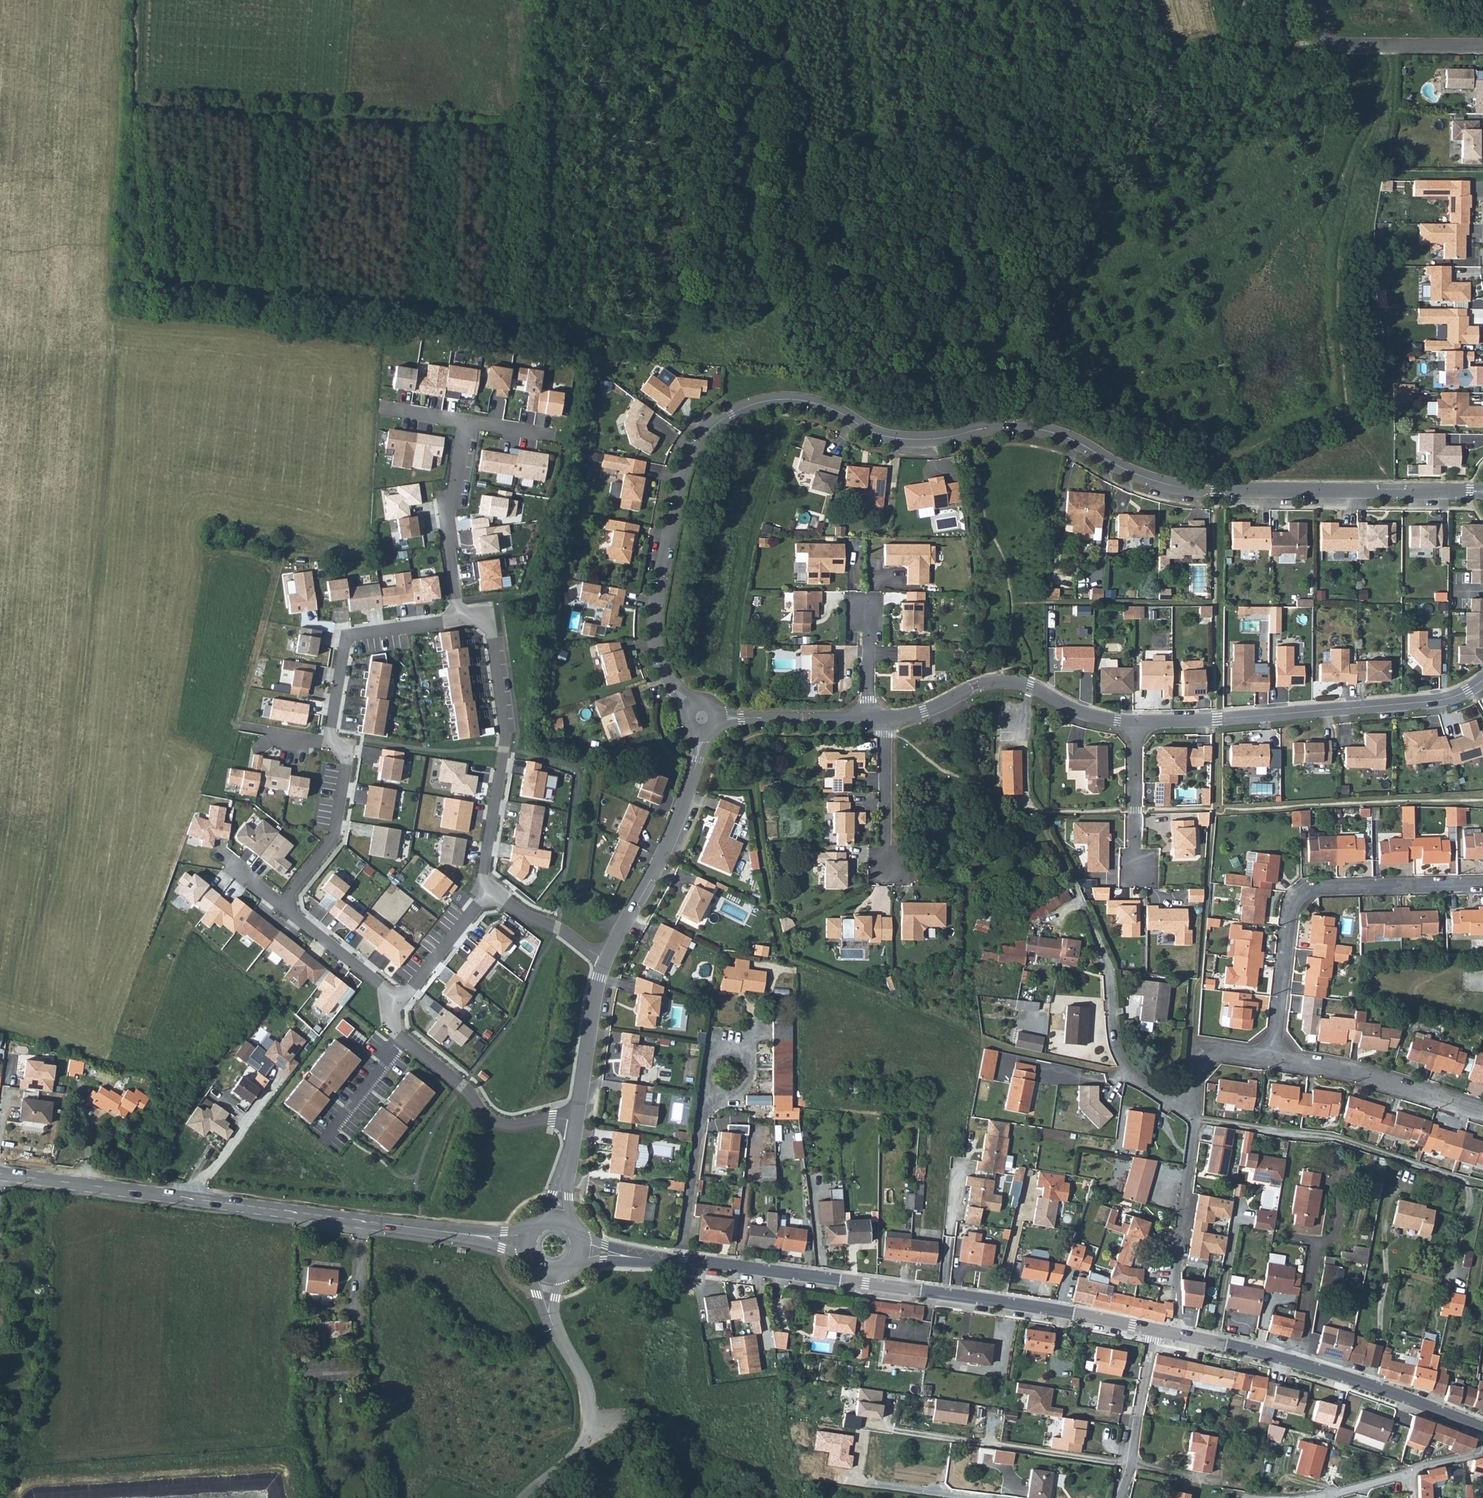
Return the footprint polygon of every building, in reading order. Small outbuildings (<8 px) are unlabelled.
[(1445,70),(1445,89),(1472,89),(1472,86),(1475,86),(1475,89),(1475,115),(1482,115),(1482,72),(1478,72),(1478,74),(1475,74),(1475,72),(1475,71),(1445,70)] [(1477,131),(1477,122),(1452,122),(1451,140),(1461,140),(1461,164),(1479,164),(1479,148),(1477,148),(1478,143),(1478,131),(1477,131)] [(1414,196),(1425,196),(1425,182),(1414,182),(1414,196)] [(1467,225),(1467,213),(1467,208),(1469,208),(1470,196),(1468,196),(1468,182),(1425,182),(1425,196),(1448,197),(1447,214),(1449,214),(1449,225),(1467,225)] [(1467,236),(1467,225),(1449,225),(1420,224),(1419,243),(1443,243),(1443,260),(1464,260),(1464,245),(1462,243),(1462,235),(1464,235),(1467,236)] [(1449,267),(1425,267),(1425,276),(1429,276),(1429,302),(1468,302),(1469,283),(1449,283),(1445,283),(1445,276),(1449,276),(1449,267)] [(1385,291),(1376,291),(1377,305),(1386,304),(1385,291)] [(1446,309),(1418,309),(1417,324),(1426,324),(1446,324),(1446,317),(1446,309)] [(1465,317),(1446,317),(1446,324),(1446,342),(1446,344),(1459,344),(1477,345),(1477,327),(1467,327),(1464,327),(1465,317)] [(1436,352),(1459,352),(1459,344),(1446,344),(1446,342),(1424,342),(1424,352),(1436,352)] [(1482,386),(1482,368),(1468,367),(1468,362),(1472,362),(1472,352),(1459,352),(1436,352),(1436,361),(1444,361),(1444,385),(1482,386)] [(412,393),(442,398),(446,369),(428,366),(426,380),(414,378),(412,393)] [(447,366),(446,369),(442,398),(458,400),(459,393),(472,395),(476,371),(447,366)] [(510,371),(489,367),(485,387),(497,389),(496,396),(506,398),(510,371)] [(415,371),(395,368),(392,390),(412,393),(414,378),(415,371)] [(526,412),(535,413),(539,391),(541,373),(520,370),(519,380),(526,381),(525,392),(529,393),(526,412)] [(697,387),(704,388),(705,378),(674,376),(667,384),(650,372),(639,388),(656,400),(654,402),(668,413),(675,403),(673,401),(680,392),(689,392),(688,395),(695,396),(697,394),(697,390),(697,387)] [(563,395),(539,391),(535,413),(560,417),(563,395)] [(673,401),(675,403),(681,395),(688,395),(689,392),(680,392),(673,401)] [(1409,393),(1393,393),(1393,401),(1409,402),(1409,393)] [(1466,403),(1466,393),(1440,393),(1440,401),(1438,401),(1435,403),(1435,415),(1438,418),(1440,418),(1440,425),(1465,426),(1466,427),(1482,427),(1482,411),(1481,411),(1481,408),(1467,408),(1467,409),(1465,409),(1464,410),(1461,407),(1461,403),(1466,403)] [(650,409),(633,396),(623,414),(626,415),(622,421),(629,444),(648,454),(657,437),(644,429),(641,428),(640,425),(643,424),(650,409)] [(387,430),(384,450),(393,452),(390,468),(408,471),(408,468),(414,434),(387,430)] [(444,438),(414,434),(408,468),(429,472),(432,454),(441,456),(444,438)] [(1441,443),(1444,443),(1444,434),(1418,434),(1418,453),(1426,453),(1426,466),(1459,466),(1459,447),(1444,447),(1441,447),(1441,443)] [(831,495),(840,459),(831,457),(831,458),(820,455),(823,443),(805,438),(797,468),(796,470),(814,475),(810,489),(831,495)] [(478,471),(513,476),(517,450),(509,449),(508,455),(481,450),(478,471)] [(526,451),(517,450),(513,476),(544,481),(548,455),(531,452),(531,454),(526,453),(526,451)] [(643,460),(602,452),(600,464),(617,467),(617,463),(623,463),(621,473),(619,483),(609,481),(606,494),(620,497),(618,507),(636,511),(637,501),(636,501),(638,493),(639,486),(643,486),(644,478),(639,477),(643,460)] [(865,469),(859,469),(845,468),(843,487),(864,489),(862,509),(882,510),(885,468),(866,467),(865,469)] [(931,509),(946,507),(945,505),(955,504),(952,485),(942,486),(941,477),(927,479),(927,484),(903,487),(907,511),(931,507),(931,509)] [(417,484),(396,487),(398,496),(385,497),(388,521),(396,520),(410,519),(408,507),(420,505),(417,484)] [(481,498),(479,516),(521,521),(524,503),(509,501),(510,494),(496,492),(495,499),(481,498)] [(1081,535),(1085,494),(1067,493),(1064,528),(1072,528),(1071,534),(1081,535)] [(1085,494),(1081,535),(1092,536),(1093,530),(1100,530),(1103,496),(1085,494)] [(1140,517),(1136,517),(1127,517),(1127,516),(1117,516),(1117,539),(1127,539),(1127,538),(1151,538),(1151,517),(1140,517)] [(410,519),(396,520),(399,540),(422,537),(421,528),(423,527),(422,517),(410,519)] [(624,521),(604,517),(602,527),(611,529),(608,545),(606,545),(603,546),(602,554),(604,557),(612,558),(612,560),(626,563),(628,549),(627,549),(628,543),(632,544),(634,533),(622,530),(624,521)] [(487,520),(470,522),(472,532),(488,529),(487,520)] [(622,530),(634,533),(635,523),(624,521),(622,530)] [(1203,558),(1203,522),(1189,522),(1189,527),(1189,530),(1181,530),(1169,530),(1169,550),(1169,555),(1182,555),(1192,555),(1192,558),(1203,558)] [(1248,527),(1248,523),(1232,522),(1231,550),(1269,550),(1269,533),(1269,528),(1252,528),(1252,527),(1248,527)] [(1285,535),(1283,533),(1269,533),(1269,550),(1269,557),(1278,557),(1278,554),(1294,554),(1294,560),(1305,560),(1305,523),(1288,523),(1288,533),(1288,535),(1285,535)] [(1356,551),(1356,529),(1337,528),(1337,524),(1320,523),(1320,551),(1356,551)] [(1356,529),(1356,551),(1367,551),(1376,552),(1376,548),(1387,548),(1387,543),(1396,543),(1396,524),(1386,524),(1386,526),(1376,526),(1366,526),(1366,524),(1356,524),(1356,529)] [(1440,562),(1447,563),(1447,548),(1440,548),(1440,525),(1432,525),(1432,527),(1426,527),(1409,527),(1409,548),(1440,549),(1440,562)] [(472,532),(471,532),(473,546),(474,546),(476,555),(495,553),(493,538),(508,536),(506,527),(488,529),(472,532)] [(1480,547),(1480,542),(1480,530),(1476,530),(1476,527),(1460,527),(1460,548),(1466,548),(1465,571),(1470,571),(1470,585),(1482,586),(1482,547),(1480,547)] [(834,537),(843,537),(843,528),(835,528),(834,537)] [(1106,551),(1115,552),(1116,540),(1107,539),(1106,551)] [(822,553),(822,545),(794,544),(794,553),(805,554),(805,573),(807,573),(806,584),(827,585),(827,578),(824,576),(824,573),(827,573),(843,574),(843,554),(822,553)] [(843,545),(822,545),(822,553),(843,554),(843,545)] [(929,546),(884,546),(884,567),(907,567),(907,587),(928,587),(928,568),(929,568),(929,566),(934,566),(934,548),(929,548),(929,546)] [(1182,558),(1182,555),(1169,555),(1169,550),(1166,550),(1166,557),(1159,557),(1159,567),(1168,567),(1168,558),(1182,558)] [(1367,560),(1367,551),(1356,551),(1356,560),(1367,560)] [(1294,554),(1278,554),(1278,557),(1278,564),(1294,564),(1294,560),(1294,554)] [(503,558),(472,562),(474,575),(479,575),(480,589),(501,587),(499,568),(505,567),(503,558)] [(312,571),(293,573),(295,593),(287,594),(290,613),(301,611),(301,608),(308,607),(308,610),(317,608),(312,571)] [(413,603),(410,582),(409,573),(393,575),(394,587),(382,589),(385,607),(413,603)] [(348,598),(346,587),(345,578),(326,581),(329,601),(348,598)] [(435,578),(410,582),(413,603),(414,605),(431,602),(430,600),(438,599),(435,578)] [(599,584),(581,580),(578,598),(588,600),(589,594),(597,595),(595,605),(602,606),(599,624),(582,620),(580,632),(592,635),(592,632),(602,633),(604,625),(612,626),(613,623),(617,624),(619,615),(615,614),(617,603),(620,603),(623,589),(608,586),(607,592),(598,591),(599,584)] [(379,583),(346,587),(348,598),(349,611),(374,607),(374,609),(383,608),(379,583)] [(1059,590),(1047,589),(1046,600),(1058,601),(1059,590)] [(1090,601),(1102,602),(1103,591),(1091,590),(1090,601)] [(922,602),(922,591),(904,591),(905,602),(899,602),(899,630),(920,630),(919,602),(922,602)] [(1158,591),(1158,601),(1167,601),(1167,591),(1158,591)] [(820,602),(820,593),(792,592),(792,612),(791,612),(791,633),(808,633),(808,617),(816,617),(816,602),(820,602)] [(1316,601),(1324,601),(1324,592),(1316,592),(1316,601)] [(1358,602),(1366,602),(1366,592),(1358,592),(1358,602)] [(589,594),(588,600),(588,603),(595,605),(597,595),(589,594)] [(1482,635),(1482,600),(1471,600),(1471,614),(1466,614),(1466,617),(1466,624),(1466,635),(1482,635)] [(1211,606),(1200,606),(1201,617),(1212,617),(1211,606)] [(1133,620),(1133,608),(1123,608),(1123,620),(1133,620)] [(1143,620),(1143,608),(1133,608),(1133,620),(1143,620)] [(1280,608),(1268,608),(1268,615),(1268,634),(1280,634),(1280,608)] [(301,627),(296,652),(316,656),(319,638),(321,638),(322,630),(301,627)] [(456,630),(440,632),(442,651),(446,650),(449,668),(446,668),(451,704),(454,704),(459,738),(478,735),(473,700),(471,700),(466,665),(468,665),(466,647),(459,648),(456,630)] [(1408,654),(1421,667),(1421,675),(1439,675),(1439,650),(1429,650),(1426,647),(1426,639),(1426,632),(1408,631),(1408,654)] [(1466,635),(1465,648),(1458,648),(1458,664),(1477,664),(1477,656),(1481,657),(1481,649),(1482,649),(1482,635),(1466,635)] [(1439,639),(1426,639),(1426,647),(1429,650),(1439,650),(1439,639)] [(618,640),(594,642),(597,654),(599,654),(602,663),(600,663),(605,684),(628,678),(626,670),(624,670),(621,661),(624,661),(621,648),(620,648),(618,640)] [(739,645),(739,658),(752,658),(752,646),(739,645)] [(1230,662),(1230,668),(1230,692),(1268,692),(1268,674),(1252,674),(1253,645),(1233,645),(1232,662),(1230,662)] [(809,671),(809,682),(809,683),(818,684),(818,694),(831,695),(831,674),(831,665),(835,665),(835,655),(829,655),(830,646),(808,646),(808,656),(810,656),(809,671)] [(1285,684),(1289,684),(1304,684),(1304,666),(1293,666),(1293,646),(1277,646),(1277,666),(1276,666),(1276,686),(1285,686),(1285,684)] [(935,648),(927,648),(899,648),(899,663),(896,663),(895,663),(895,674),(895,680),(891,680),(890,691),(912,691),(912,681),(918,681),(918,668),(927,669),(927,652),(935,652),(935,648)] [(1093,672),(1093,649),(1055,649),(1055,657),(1056,660),(1058,661),(1061,662),(1061,670),(1082,670),(1083,674),(1083,672),(1093,672)] [(1320,664),(1319,682),(1342,682),(1342,680),(1346,680),(1346,682),(1346,685),(1355,685),(1355,681),(1355,665),(1347,665),(1348,649),(1330,649),(1330,653),(1330,664),(1321,664),(1320,664)] [(367,698),(361,732),(381,736),(386,701),(384,700),(390,665),(387,664),(385,653),(371,655),(364,696),(367,698)] [(1321,664),(1330,664),(1330,653),(1322,653),(1321,664)] [(284,659),(283,669),(295,671),(292,686),(309,688),(311,673),(315,673),(316,665),(284,659)] [(1171,697),(1171,661),(1163,661),(1152,661),(1139,661),(1139,688),(1162,688),(1162,697),(1171,697)] [(1182,670),(1202,670),(1202,661),(1182,661),(1182,670)] [(1379,683),(1379,681),(1388,681),(1388,662),(1365,662),(1355,662),(1355,665),(1355,681),(1364,681),(1364,683),(1379,683)] [(1133,693),(1133,669),(1100,669),(1100,693),(1133,693)] [(1203,670),(1202,670),(1182,670),(1181,670),(1180,696),(1181,696),(1195,696),(1203,697),(1203,670)] [(633,703),(627,687),(593,699),(598,716),(610,712),(618,735),(638,728),(632,709),(628,711),(627,705),(630,704),(633,703)] [(273,699),(270,718),(306,724),(309,705),(273,699)] [(562,719),(551,719),(552,733),(563,732),(562,719)] [(1446,742),(1452,763),(1453,765),(1482,756),(1482,741),(1480,731),(1478,732),(1474,720),(1459,725),(1462,737),(1461,740),(1455,742),(1454,739),(1446,742)] [(1411,734),(1402,735),(1405,761),(1419,759),(1422,762),(1440,760),(1441,764),(1452,763),(1444,737),(1435,738),(1434,730),(1425,731),(1425,735),(1411,736),(1411,734)] [(1357,747),(1345,747),(1344,768),(1370,768),(1372,770),(1384,770),(1384,734),(1364,734),(1364,747),(1364,749),(1359,749),(1357,747)] [(1292,743),(1292,764),(1303,764),(1303,762),(1312,762),(1312,764),(1329,764),(1330,741),(1310,741),(1310,743),(1305,743),(1302,743),(1292,743)] [(1238,746),(1230,745),(1230,766),(1268,767),(1268,744),(1258,744),(1258,746),(1250,746),(1247,746),(1245,744),(1238,744),(1238,746)] [(1074,750),(1074,751),(1074,765),(1067,765),(1067,772),(1083,772),(1083,780),(1086,780),(1086,790),(1091,794),(1098,794),(1102,790),(1102,780),(1103,780),(1103,773),(1106,773),(1105,747),(1083,747),(1083,749),(1075,750),(1074,750)] [(1154,783),(1153,805),(1168,806),(1169,784),(1175,784),(1175,777),(1183,777),(1183,767),(1200,768),(1201,750),(1159,748),(1158,770),(1158,783),(1154,783)] [(402,754),(383,751),(381,757),(380,757),(378,767),(381,767),(379,780),(397,783),(402,754)] [(1019,752),(1001,752),(1002,795),(1020,794),(1019,752)] [(251,772),(231,768),(228,782),(241,785),(239,794),(255,796),(257,785),(262,758),(262,755),(254,754),(251,772)] [(832,792),(850,792),(850,778),(850,769),(853,769),(863,769),(863,754),(848,754),(846,757),(841,757),(839,754),(824,754),(819,759),(819,765),(824,770),(835,770),(835,777),(832,777),(832,789),(832,792)] [(279,761),(262,758),(257,785),(287,790),(289,775),(291,768),(278,766),(279,761)] [(467,764),(442,760),(438,781),(452,783),(450,792),(473,796),(476,778),(465,776),(467,764)] [(403,761),(401,780),(404,781),(405,772),(410,773),(411,762),(403,761)] [(526,762),(520,797),(541,800),(543,789),(554,791),(556,778),(545,777),(546,774),(539,773),(540,765),(534,763),(526,762)] [(667,779),(647,771),(639,789),(641,789),(637,797),(658,806),(662,797),(659,796),(667,779)] [(308,778),(289,775),(287,790),(286,795),(305,798),(308,778)] [(769,781),(769,791),(781,791),(781,781),(769,781)] [(395,791),(368,787),(363,817),(390,822),(395,791)] [(473,804),(445,799),(440,828),(468,833),(473,804)] [(716,864),(715,868),(730,875),(742,844),(727,838),(740,808),(720,800),(714,815),(718,817),(702,858),(716,864)] [(544,807),(523,803),(519,828),(515,828),(514,837),(517,837),(515,846),(537,850),(544,807)] [(636,839),(648,813),(629,804),(613,839),(618,841),(603,874),(622,882),(637,849),(635,848),(638,840),(636,839)] [(837,835),(837,846),(854,846),(854,836),(854,827),(856,825),(859,825),(865,825),(865,814),(850,814),(850,804),(828,804),(828,815),(834,815),(834,835),(837,835)] [(191,822),(187,834),(202,839),(201,846),(212,848),(214,836),(228,839),(230,824),(223,823),(226,808),(211,805),(208,820),(199,818),(197,824),(191,822)] [(1412,824),(1411,807),(1400,807),(1400,824),(1412,824)] [(1444,828),(1454,828),(1454,808),(1444,808),(1444,828)] [(1463,828),(1463,809),(1454,808),(1454,828),(1463,828)] [(1207,813),(1197,813),(1197,820),(1201,823),(1207,824),(1207,813)] [(237,839),(258,856),(278,833),(262,820),(254,830),(245,824),(236,835),(237,839)] [(1172,840),(1172,858),(1192,858),(1192,830),(1191,830),(1191,822),(1170,822),(1170,840),(1172,840)] [(1087,871),(1105,872),(1105,861),(1107,861),(1107,840),(1107,835),(1107,824),(1073,823),(1073,844),(1087,844),(1087,871)] [(1412,841),(1412,824),(1400,824),(1400,841),(1378,842),(1378,865),(1407,865),(1406,860),(1413,860),(1412,841)] [(400,830),(373,826),(369,856),(395,860),(400,830)] [(1478,834),(1478,831),(1462,831),(1463,860),(1482,859),(1482,834),(1478,834)] [(278,833),(258,856),(282,876),(291,864),(283,857),(293,845),(278,833)] [(1336,858),(1335,839),(1325,839),(1324,834),(1307,835),(1308,843),(1307,843),(1308,864),(1328,863),(1328,866),(1336,866),(1336,858)] [(466,841),(443,836),(438,863),(461,867),(466,841)] [(1353,838),(1335,839),(1336,858),(1336,866),(1344,866),(1344,863),(1363,863),(1362,841),(1353,841),(1353,838)] [(1447,840),(1412,841),(1413,860),(1420,860),(1420,864),(1447,863),(1447,840)] [(515,846),(512,845),(510,861),(514,861),(513,866),(512,866),(507,871),(520,881),(527,873),(529,864),(547,867),(550,852),(537,850),(515,846)] [(748,853),(751,870),(758,869),(756,852),(748,853)] [(1248,853),(1245,879),(1250,879),(1252,864),(1255,864),(1256,854),(1248,853)] [(825,869),(825,889),(847,889),(847,863),(844,863),(845,854),(824,854),(825,856),(812,856),(813,864),(819,864),(825,869)] [(1223,876),(1222,886),(1240,888),(1270,891),(1271,884),(1275,884),(1278,856),(1256,854),(1255,864),(1252,864),(1250,879),(1245,879),(1223,876)] [(700,862),(715,868),(716,864),(702,858),(700,862)] [(433,870),(420,887),(436,900),(445,890),(451,895),(456,888),(433,870)] [(193,901),(208,913),(222,897),(194,874),(191,877),(186,872),(178,881),(184,886),(179,892),(192,903),(193,901)] [(339,899),(349,887),(333,874),(321,889),(327,894),(318,904),(328,912),(339,899)] [(698,926),(717,888),(697,878),(678,916),(698,926)] [(1240,923),(1262,925),(1265,898),(1269,898),(1270,891),(1240,888),(1239,905),(1242,905),(1240,923)] [(1108,890),(1091,889),(1093,900),(1108,901),(1108,890)] [(1203,889),(1188,890),(1188,902),(1202,902),(1203,889)] [(1070,900),(1065,893),(1045,904),(1049,912),(1070,900)] [(237,931),(254,911),(237,897),(231,905),(222,897),(208,913),(201,921),(211,930),(216,924),(221,928),(223,925),(234,934),(237,931)] [(353,929),(362,918),(339,899),(328,912),(351,931),(353,929)] [(1138,938),(1138,907),(1124,907),(1124,902),(1106,901),(1106,915),(1116,915),(1116,925),(1121,925),(1121,938),(1138,938)] [(901,942),(914,942),(914,938),(922,938),(922,932),(927,927),(945,927),(945,905),(922,905),(923,905),(923,908),(913,908),(913,905),(902,905),(901,942)] [(1145,906),(1145,929),(1160,929),(1162,932),(1170,932),(1173,935),(1173,944),(1190,944),(1190,930),(1186,929),(1186,909),(1156,909),(1156,906),(1145,906)] [(1478,907),(1478,911),(1458,912),(1458,914),(1450,915),(1451,934),(1467,933),(1467,936),(1481,936),(1481,940),(1482,940),(1482,907),(1478,907)] [(1406,908),(1399,909),(1399,919),(1400,937),(1418,937),(1418,934),(1434,934),(1434,912),(1406,913),(1406,908)] [(1391,913),(1359,914),(1359,942),(1382,942),(1383,937),(1400,937),(1399,919),(1399,909),(1391,909),(1391,913)] [(254,911),(237,931),(243,936),(245,934),(264,949),(267,946),(278,932),(254,911)] [(362,918),(353,929),(376,948),(390,931),(366,912),(362,918)] [(891,941),(891,919),(880,919),(880,917),(869,916),(859,916),(859,918),(850,918),(837,918),(837,919),(837,939),(837,940),(869,941),(868,944),(880,944),(880,941),(891,941)] [(1313,945),(1312,952),(1346,955),(1349,955),(1350,948),(1333,946),(1335,928),(1332,927),(1333,918),(1312,916),(1309,944),(1313,945)] [(785,918),(780,919),(782,933),(793,927),(791,922),(785,918)] [(825,939),(837,939),(837,919),(825,919),(825,939)] [(976,920),(973,929),(986,933),(988,924),(976,920)] [(487,932),(477,945),(491,957),(496,951),(500,954),(510,941),(508,940),(513,933),(501,924),(496,930),(494,928),(489,934),(487,932)] [(661,977),(668,962),(677,966),(691,940),(661,925),(651,943),(653,944),(642,966),(642,967),(661,977)] [(1233,958),(1233,960),(1262,962),(1263,955),(1259,955),(1261,935),(1240,933),(1241,929),(1230,927),(1229,939),(1235,939),(1234,947),(1233,958)] [(376,948),(375,949),(398,968),(414,949),(403,940),(404,939),(391,929),(390,931),(376,948)] [(278,932),(267,946),(292,966),(303,952),(278,932)] [(1062,956),(1064,939),(1061,939),(1061,941),(1057,940),(1026,937),(1026,942),(1024,959),(1029,960),(1031,961),(1034,962),(1037,959),(1036,955),(1058,958),(1058,956),(1062,956)] [(1079,940),(1064,939),(1062,956),(1077,958),(1079,940)] [(1024,959),(1026,942),(1013,942),(1013,948),(998,946),(997,954),(980,952),(980,959),(1023,965),(1024,959)] [(468,959),(456,974),(472,987),(495,959),(491,957),(477,945),(467,958),(468,959)] [(755,956),(768,958),(769,948),(757,946),(755,956)] [(292,966),(283,977),(298,989),(306,978),(313,983),(324,969),(303,952),(292,966)] [(1346,955),(1312,952),(1311,960),(1305,959),(1303,986),(1304,986),(1303,997),(1321,999),(1323,999),(1324,988),(1326,988),(1326,981),(1329,981),(1330,962),(1345,963),(1346,955)] [(1061,964),(1076,969),(1077,958),(1062,956),(1061,964)] [(1262,962),(1233,960),(1232,969),(1227,969),(1225,986),(1256,989),(1258,970),(1261,970),(1262,962)] [(766,975),(724,968),(721,991),(740,993),(740,992),(740,990),(745,991),(763,993),(766,975)] [(329,972),(317,987),(322,992),(313,1004),(326,1015),(336,1002),(342,1007),(354,992),(329,972)] [(455,973),(449,980),(451,982),(442,993),(461,1008),(476,989),(472,987),(456,974),(455,973)] [(663,997),(665,987),(637,977),(635,995),(638,996),(637,1002),(640,1003),(638,1012),(636,1025),(654,1027),(655,1015),(657,1016),(660,997),(663,997)] [(893,977),(885,980),(890,993),(898,989),(893,977)] [(1212,990),(1213,981),(1205,980),(1204,989),(1212,990)] [(1142,997),(1139,1021),(1140,1021),(1152,1023),(1165,1024),(1169,985),(1134,981),(1132,996),(1142,997)] [(1251,996),(1223,994),(1222,1004),(1229,1005),(1228,1013),(1227,1020),(1231,1021),(1230,1029),(1251,1032),(1253,1013),(1257,1013),(1258,1005),(1250,1004),(1251,996)] [(1321,999),(1303,997),(1301,1021),(1303,1021),(1302,1032),(1305,1036),(1317,1037),(1319,1019),(1321,999)] [(435,999),(431,1004),(438,1011),(442,1006),(435,999)] [(1039,1004),(1017,1001),(1016,1009),(1038,1012),(1039,1004)] [(438,1019),(427,1034),(440,1044),(447,1035),(461,1046),(473,1031),(443,1008),(436,1017),(438,1019)] [(1066,1008),(1063,1045),(1084,1047),(1087,1010),(1066,1008)] [(772,1018),(790,1019),(790,1010),(784,1010),(772,1010),(772,1018)] [(1227,1020),(1228,1013),(1221,1012),(1220,1026),(1223,1029),(1230,1029),(1231,1021),(1227,1020)] [(1386,1048),(1396,1049),(1399,1030),(1379,1028),(1379,1025),(1364,1024),(1365,1013),(1356,1012),(1355,1020),(1353,1041),(1352,1043),(1359,1044),(1358,1049),(1386,1052),(1386,1048)] [(1346,1040),(1353,1041),(1355,1020),(1329,1017),(1329,1020),(1319,1019),(1317,1037),(1316,1042),(1345,1045),(1346,1040)] [(772,1043),(790,1043),(790,1019),(772,1018),(772,1043)] [(342,1019),(335,1028),(346,1037),(354,1029),(342,1019)] [(1152,1023),(1140,1021),(1138,1031),(1151,1033),(1152,1023)] [(275,1039),(263,1056),(291,1076),(300,1064),(293,1059),(306,1041),(291,1031),(281,1044),(275,1039)] [(640,1035),(624,1032),(622,1043),(624,1043),(620,1075),(639,1078),(641,1066),(651,1068),(655,1047),(639,1045),(640,1035)] [(697,1033),(696,1043),(704,1044),(705,1035),(697,1033)] [(1015,1048),(1022,1049),(1025,1034),(1017,1033),(1015,1048)] [(1025,1034),(1022,1049),(1040,1053),(1043,1037),(1025,1034)] [(1432,1071),(1439,1044),(1430,1041),(1431,1037),(1427,1035),(1426,1037),(1415,1034),(1407,1059),(1425,1065),(1424,1068),(1432,1071)] [(25,1044),(14,1040),(11,1048),(23,1051),(24,1048),(25,1044)] [(244,1040),(234,1054),(244,1061),(254,1047),(244,1040)] [(334,1040),(284,1103),(309,1123),(327,1099),(325,1098),(331,1091),(334,1094),(360,1060),(334,1040)] [(772,1064),(790,1064),(790,1043),(772,1043),(772,1064)] [(1457,1049),(1439,1044),(1432,1071),(1439,1073),(1440,1069),(1459,1074),(1461,1069),(1464,1057),(1465,1054),(1456,1052),(1457,1049)] [(984,1050),(978,1079),(991,1082),(997,1053),(984,1050)] [(1476,1051),(1474,1059),(1470,1072),(1468,1079),(1482,1084),(1482,1053),(1476,1051)] [(1474,1059),(1464,1057),(1461,1069),(1470,1072),(1474,1059)] [(69,1059),(67,1072),(81,1074),(82,1068),(83,1062),(69,1059)] [(772,1080),(790,1080),(790,1064),(772,1064),(772,1080)] [(1015,1064),(1014,1070),(1032,1074),(1034,1067),(1015,1064)] [(17,1079),(16,1089),(47,1091),(49,1070),(36,1069),(37,1066),(21,1065),(20,1079),(17,1079)] [(1026,1115),(1034,1074),(1032,1074),(1014,1070),(1012,1070),(1005,1111),(1026,1115)] [(481,1071),(478,1075),(485,1081),(488,1077),(481,1071)] [(380,1107),(361,1131),(387,1152),(434,1093),(408,1072),(386,1100),(389,1103),(384,1110),(380,1107)] [(231,1090),(249,1103),(259,1090),(241,1077),(231,1090)] [(772,1094),(790,1094),(790,1080),(772,1080),(772,1094)] [(1218,1100),(1237,1102),(1236,1107),(1254,1109),(1257,1081),(1250,1080),(1249,1083),(1220,1080),(1218,1100)] [(644,1091),(644,1086),(622,1082),(620,1091),(622,1092),(618,1121),(653,1126),(656,1107),(641,1105),(644,1091)] [(1301,1114),(1303,1094),(1297,1094),(1298,1089),(1270,1085),(1268,1107),(1278,1108),(1277,1111),(1301,1114)] [(140,1096),(134,1093),(127,1089),(122,1097),(109,1089),(108,1091),(100,1086),(96,1092),(92,1090),(88,1096),(94,1100),(96,1097),(107,1104),(105,1106),(120,1115),(124,1109),(128,1111),(130,1113),(140,1096)] [(1078,1087),(1078,1110),(1098,1130),(1111,1116),(1098,1102),(1098,1087),(1078,1087)] [(1311,1095),(1303,1094),(1301,1114),(1327,1118),(1328,1115),(1337,1117),(1340,1094),(1312,1091),(1311,1095)] [(790,1094),(772,1094),(771,1111),(789,1112),(790,1094)] [(96,1097),(94,1100),(105,1106),(107,1104),(96,1097)] [(1348,1097),(1343,1121),(1350,1123),(1351,1120),(1359,1123),(1358,1126),(1382,1133),(1388,1115),(1381,1113),(1383,1108),(1348,1097)] [(19,1119),(48,1123),(51,1103),(50,1102),(22,1099),(19,1119)] [(196,1105),(183,1123),(203,1136),(209,1128),(226,1139),(232,1131),(225,1126),(227,1122),(222,1119),(227,1112),(213,1102),(209,1109),(205,1107),(203,1110),(196,1105)] [(1143,1151),(1144,1142),(1147,1122),(1152,1123),(1153,1115),(1127,1111),(1122,1148),(1143,1151)] [(1422,1147),(1429,1123),(1397,1113),(1396,1118),(1388,1115),(1382,1133),(1408,1142),(1408,1140),(1417,1142),(1416,1146),(1422,1147)] [(976,1162),(975,1171),(1004,1175),(1009,1140),(1008,1140),(1010,1124),(987,1121),(985,1136),(984,1136),(980,1162),(976,1162)] [(726,1132),(717,1131),(714,1166),(735,1168),(738,1133),(746,1134),(747,1126),(726,1124),(726,1132)] [(1234,1130),(1214,1127),(1206,1174),(1226,1177),(1234,1130)] [(1455,1160),(1464,1133),(1458,1131),(1457,1135),(1437,1129),(1431,1150),(1439,1153),(1439,1155),(1455,1160)] [(637,1135),(612,1131),(610,1144),(612,1145),(614,1145),(612,1155),(610,1155),(607,1172),(631,1176),(633,1161),(636,1158),(637,1153),(634,1150),(637,1135)] [(1244,1132),(1241,1153),(1245,1154),(1249,1154),(1252,1134),(1244,1132)] [(680,1133),(679,1141),(689,1142),(690,1135),(680,1133)] [(1464,1133),(1455,1160),(1475,1166),(1474,1169),(1481,1171),(1482,1166),(1482,1144),(1470,1139),(1471,1136),(1464,1133)] [(794,1159),(802,1158),(799,1134),(794,1135),(795,1141),(792,1141),(794,1159)] [(1245,1154),(1243,1167),(1253,1168),(1251,1181),(1263,1183),(1264,1178),(1270,1179),(1281,1181),(1285,1160),(1249,1154),(1245,1154)] [(1145,1191),(1147,1192),(1157,1160),(1134,1156),(1122,1197),(1141,1203),(1145,1191)] [(761,1185),(775,1185),(774,1164),(760,1164),(761,1185)] [(1010,1207),(1016,1208),(1024,1169),(1018,1168),(1017,1172),(1014,1171),(1008,1196),(1012,1197),(1010,1207)] [(1064,1175),(1039,1171),(1036,1188),(1042,1189),(1041,1199),(1057,1202),(1065,1203),(1068,1185),(1062,1184),(1064,1175)] [(1300,1227),(1309,1174),(1302,1173),(1299,1188),(1296,1187),(1291,1216),(1295,1217),(1293,1226),(1300,1227)] [(1319,1175),(1309,1174),(1300,1227),(1310,1229),(1311,1220),(1313,1208),(1317,1209),(1320,1191),(1316,1191),(1319,1175)] [(1000,1196),(990,1195),(993,1181),(966,1177),(965,1186),(970,1187),(963,1224),(977,1226),(979,1209),(997,1212),(1000,1196)] [(647,1187),(618,1182),(617,1192),(618,1192),(614,1219),(642,1223),(642,1221),(644,1205),(647,1187)] [(672,1189),(681,1190),(682,1183),(673,1182),(672,1189)] [(1241,1198),(1242,1198),(1244,1187),(1235,1185),(1233,1197),(1235,1197),(1241,1198)] [(830,1203),(841,1203),(841,1190),(829,1191),(830,1203)] [(904,1193),(903,1209),(911,1210),(913,1194),(904,1193)] [(911,1210),(920,1210),(921,1194),(913,1194),(911,1210)] [(1232,1202),(1198,1197),(1196,1209),(1198,1209),(1197,1212),(1195,1212),(1192,1231),(1205,1233),(1207,1223),(1212,1224),(1213,1217),(1216,1218),(1225,1219),(1229,1220),(1232,1202)] [(731,1209),(731,1214),(738,1215),(740,1200),(732,1199),(731,1209)] [(1041,1199),(1037,1199),(1036,1206),(1037,1207),(1036,1210),(1035,1210),(1032,1226),(1052,1229),(1057,1202),(1041,1199)] [(1419,1229),(1418,1231),(1418,1235),(1429,1238),(1435,1212),(1424,1210),(1425,1207),(1398,1201),(1393,1225),(1404,1228),(1405,1226),(1419,1229)] [(842,1215),(841,1203),(830,1203),(817,1204),(819,1227),(824,1226),(826,1247),(844,1246),(842,1215)] [(644,1205),(642,1221),(652,1223),(654,1206),(644,1205)] [(693,1216),(700,1217),(697,1241),(727,1244),(731,1214),(731,1209),(694,1205),(693,1216)] [(1143,1269),(1129,1268),(1138,1239),(1139,1240),(1141,1233),(1145,1234),(1148,1223),(1123,1215),(1120,1227),(1112,1224),(1116,1212),(1109,1210),(1104,1229),(1123,1234),(1115,1259),(1113,1266),(1109,1278),(1113,1279),(1125,1283),(1141,1285),(1143,1269)] [(1256,1211),(1253,1228),(1272,1231),(1275,1213),(1271,1212),(1271,1213),(1256,1211)] [(746,1245),(772,1249),(773,1248),(775,1231),(775,1216),(775,1214),(767,1214),(766,1228),(749,1226),(746,1245)] [(849,1215),(842,1215),(844,1246),(870,1244),(868,1221),(849,1222),(849,1215)] [(775,1231),(773,1248),(780,1249),(780,1250),(782,1251),(801,1253),(803,1253),(806,1232),(783,1228),(784,1217),(775,1216),(775,1231)] [(1225,1219),(1216,1218),(1215,1225),(1223,1226),(1225,1219)] [(1003,1230),(1001,1239),(1007,1240),(1009,1231),(1003,1230)] [(1188,1257),(1206,1260),(1207,1252),(1222,1255),(1225,1237),(1205,1233),(1192,1231),(1189,1246),(1191,1246),(1191,1249),(1189,1249),(1188,1257)] [(966,1238),(967,1238),(967,1243),(980,1245),(982,1235),(967,1233),(966,1238)] [(882,1259),(907,1262),(909,1245),(909,1239),(884,1237),(882,1259)] [(967,1243),(967,1238),(966,1238),(962,1237),(958,1261),(991,1266),(994,1247),(980,1245),(967,1243)] [(909,1245),(907,1262),(933,1264),(935,1242),(909,1239),(909,1245)] [(1072,1243),(1065,1264),(1087,1270),(1091,1258),(1082,1255),(1084,1247),(1072,1243)] [(1359,1263),(1362,1249),(1353,1248),(1352,1254),(1341,1251),(1339,1260),(1359,1263)] [(1369,1251),(1362,1249),(1359,1263),(1367,1265),(1369,1251)] [(1465,1252),(1462,1266),(1469,1268),(1472,1253),(1465,1252)] [(1269,1253),(1263,1291),(1271,1292),(1272,1289),(1285,1292),(1289,1268),(1282,1267),(1284,1256),(1269,1253)] [(1021,1257),(1018,1277),(1042,1282),(1042,1281),(1059,1284),(1065,1265),(1046,1262),(1021,1257)] [(1205,1268),(1206,1260),(1188,1257),(1186,1265),(1205,1268)] [(1334,1260),(1324,1258),(1320,1282),(1332,1284),(1334,1284),(1337,1267),(1333,1266),(1334,1260)] [(337,1271),(308,1268),(306,1292),(335,1295),(337,1271)] [(1294,1269),(1289,1268),(1285,1292),(1290,1292),(1291,1286),(1293,1273),(1294,1269)] [(1109,1278),(1090,1272),(1088,1279),(1077,1277),(1072,1297),(1071,1302),(1091,1306),(1094,1292),(1104,1294),(1108,1281),(1109,1278)] [(1298,1288),(1301,1274),(1293,1273),(1291,1286),(1298,1288)] [(1247,1315),(1258,1317),(1262,1291),(1241,1288),(1243,1279),(1229,1277),(1224,1309),(1236,1310),(1247,1312),(1247,1315)] [(1202,1284),(1180,1280),(1180,1289),(1181,1290),(1181,1306),(1198,1308),(1202,1284)] [(653,1289),(644,1288),(643,1297),(652,1298),(653,1289)] [(1091,1306),(1091,1307),(1128,1315),(1132,1298),(1111,1293),(1110,1296),(1104,1294),(1094,1292),(1091,1306)] [(726,1302),(725,1294),(703,1297),(707,1322),(729,1319),(726,1302)] [(1448,1309),(1447,1315),(1460,1317),(1464,1296),(1462,1296),(1453,1294),(1451,1294),(1449,1303),(1448,1309)] [(752,1298),(737,1300),(740,1317),(741,1322),(757,1319),(752,1298)] [(1132,1298),(1128,1315),(1162,1322),(1163,1317),(1170,1318),(1173,1304),(1163,1302),(1163,1304),(1132,1298)] [(740,1317),(737,1300),(726,1302),(729,1319),(740,1317)] [(872,1301),(871,1314),(863,1313),(863,1322),(881,1325),(882,1316),(885,1316),(886,1302),(872,1301)] [(920,1307),(886,1302),(885,1316),(918,1320),(920,1307)] [(1447,1315),(1448,1309),(1444,1309),(1445,1303),(1442,1302),(1440,1316),(1447,1317),(1447,1315)] [(1293,1320),(1303,1323),(1303,1314),(1294,1312),(1293,1320)] [(853,1317),(826,1314),(826,1316),(824,1331),(825,1331),(851,1335),(853,1317)] [(824,1331),(826,1316),(813,1315),(810,1336),(824,1338),(825,1331),(824,1331)] [(1268,1332),(1289,1336),(1293,1320),(1272,1316),(1268,1332)] [(1353,1331),(1330,1316),(1327,1326),(1352,1333),(1353,1331)] [(1299,1339),(1303,1323),(1293,1320),(1289,1336),(1299,1339)] [(297,1338),(350,1337),(350,1321),(332,1321),(296,1322),(297,1338)] [(861,1337),(879,1339),(881,1325),(863,1322),(861,1336),(861,1337)] [(1317,1353),(1346,1361),(1353,1336),(1353,1333),(1352,1333),(1327,1326),(1324,1326),(1317,1353)] [(1023,1334),(1021,1350),(1049,1353),(1051,1333),(1024,1329),(1023,1334)] [(753,1331),(730,1335),(733,1356),(736,1355),(738,1370),(758,1367),(753,1331)] [(774,1332),(773,1337),(776,1348),(786,1349),(788,1333),(774,1332)] [(1434,1334),(1423,1332),(1421,1339),(1433,1341),(1434,1334)] [(1353,1336),(1346,1361),(1359,1365),(1365,1344),(1366,1340),(1353,1336)] [(1429,1390),(1435,1365),(1437,1356),(1430,1354),(1433,1341),(1421,1339),(1418,1349),(1417,1357),(1414,1367),(1410,1385),(1423,1388),(1429,1390)] [(916,1344),(883,1340),(880,1363),(913,1367),(916,1344)] [(967,1362),(969,1343),(959,1341),(957,1361),(967,1362)] [(993,1346),(969,1343),(967,1362),(990,1365),(993,1346)] [(916,1344),(913,1367),(922,1368),(925,1345),(916,1344)] [(1365,1344),(1359,1365),(1376,1369),(1382,1349),(1365,1344)] [(1095,1372),(1119,1377),(1124,1353),(1096,1347),(1092,1364),(1096,1365),(1095,1372)] [(1383,1379),(1410,1385),(1414,1367),(1402,1364),(1389,1361),(1390,1355),(1389,1355),(1391,1348),(1386,1347),(1382,1355),(1377,1374),(1384,1376),(1383,1379)] [(1408,1355),(1417,1357),(1418,1349),(1410,1347),(1409,1349),(1407,1349),(1407,1352),(1409,1352),(1408,1355)] [(1402,1364),(1414,1367),(1417,1357),(1408,1355),(1405,1354),(1402,1364)] [(1180,1378),(1184,1361),(1176,1360),(1155,1356),(1149,1384),(1177,1390),(1187,1392),(1189,1380),(1180,1378)] [(297,1381),(335,1380),(360,1378),(360,1358),(350,1358),(297,1361),(297,1381)] [(1230,1388),(1233,1372),(1222,1370),(1184,1361),(1180,1378),(1189,1380),(1200,1382),(1225,1387),(1230,1388)] [(1429,1390),(1442,1396),(1446,1376),(1444,1375),(1445,1367),(1435,1365),(1429,1390)] [(1265,1383),(1265,1380),(1233,1372),(1230,1388),(1231,1388),(1244,1390),(1243,1397),(1261,1401),(1265,1383)] [(1456,1406),(1456,1403),(1462,1384),(1464,1380),(1456,1377),(1454,1385),(1449,1383),(1443,1401),(1456,1406)] [(1482,1411),(1482,1409),(1482,1382),(1479,1381),(1476,1388),(1471,1407),(1482,1411)] [(1053,1387),(1018,1382),(1016,1395),(1028,1396),(1026,1413),(1061,1419),(1062,1411),(1050,1409),(1053,1387)] [(1224,1392),(1225,1387),(1200,1382),(1199,1387),(1224,1392)] [(1122,1387),(1099,1383),(1094,1410),(1118,1415),(1121,1400),(1119,1399),(1122,1387)] [(1285,1386),(1265,1383),(1261,1401),(1260,1405),(1271,1407),(1300,1413),(1304,1393),(1284,1389),(1285,1386)] [(1149,1384),(1148,1390),(1176,1394),(1177,1390),(1149,1384)] [(1456,1403),(1471,1407),(1476,1388),(1462,1384),(1456,1403)] [(882,1392),(859,1389),(855,1415),(880,1419),(882,1409),(879,1409),(882,1392)] [(968,1405),(935,1400),(931,1421),(965,1426),(968,1405)] [(1320,1400),(1314,1421),(1339,1430),(1344,1408),(1320,1400)] [(1258,1421),(1267,1424),(1271,1407),(1260,1405),(1258,1421)] [(1391,1422),(1360,1411),(1353,1432),(1384,1443),(1391,1422)] [(1015,1414),(1006,1413),(1004,1421),(1014,1422),(1015,1414)] [(1459,1433),(1412,1416),(1407,1433),(1404,1445),(1422,1451),(1427,1437),(1447,1444),(1445,1449),(1453,1452),(1454,1446),(1458,1447),(1457,1452),(1469,1449),(1472,1442),(1472,1440),(1473,1438),(1459,1433)] [(1053,1439),(1052,1445),(1051,1450),(1080,1454),(1082,1438),(1084,1438),(1086,1422),(1072,1420),(1064,1419),(1060,1440),(1053,1439)] [(1267,1424),(1264,1435),(1278,1439),(1281,1428),(1267,1424)] [(1317,1428),(1315,1435),(1334,1438),(1335,1431),(1317,1428)] [(1336,1442),(1349,1445),(1353,1432),(1340,1428),(1339,1430),(1336,1442)] [(851,1469),(853,1456),(850,1455),(851,1445),(853,1445),(854,1436),(817,1432),(815,1450),(829,1452),(828,1465),(851,1469)] [(1193,1453),(1189,1471),(1208,1475),(1215,1438),(1191,1434),(1188,1453),(1193,1453)] [(1318,1441),(1317,1446),(1296,1440),(1294,1447),(1299,1449),(1293,1473),(1314,1478),(1324,1443),(1318,1441)] [(994,1448),(992,1458),(1002,1460),(1012,1461),(1027,1463),(1028,1453),(994,1448)] [(1482,1457),(1470,1460),(1469,1471),(1480,1474),(1482,1481),(1482,1482),(1482,1456),(1482,1457)] [(1002,1460),(992,1458),(990,1471),(1001,1472),(1002,1460)] [(1002,1460),(1001,1472),(1010,1474),(1012,1461),(1002,1460)] [(1442,1466),(1426,1470),(1426,1475),(1418,1475),(1418,1497),(1429,1497),(1428,1487),(1427,1482),(1444,1477),(1442,1466)] [(1031,1468),(1027,1495),(1048,1497),(1052,1471),(1031,1468)] [(1438,1485),(1444,1477),(1427,1482),(1428,1487),(1438,1485)] [(1469,1484),(1460,1485),(1462,1494),(1470,1493),(1469,1484)]
